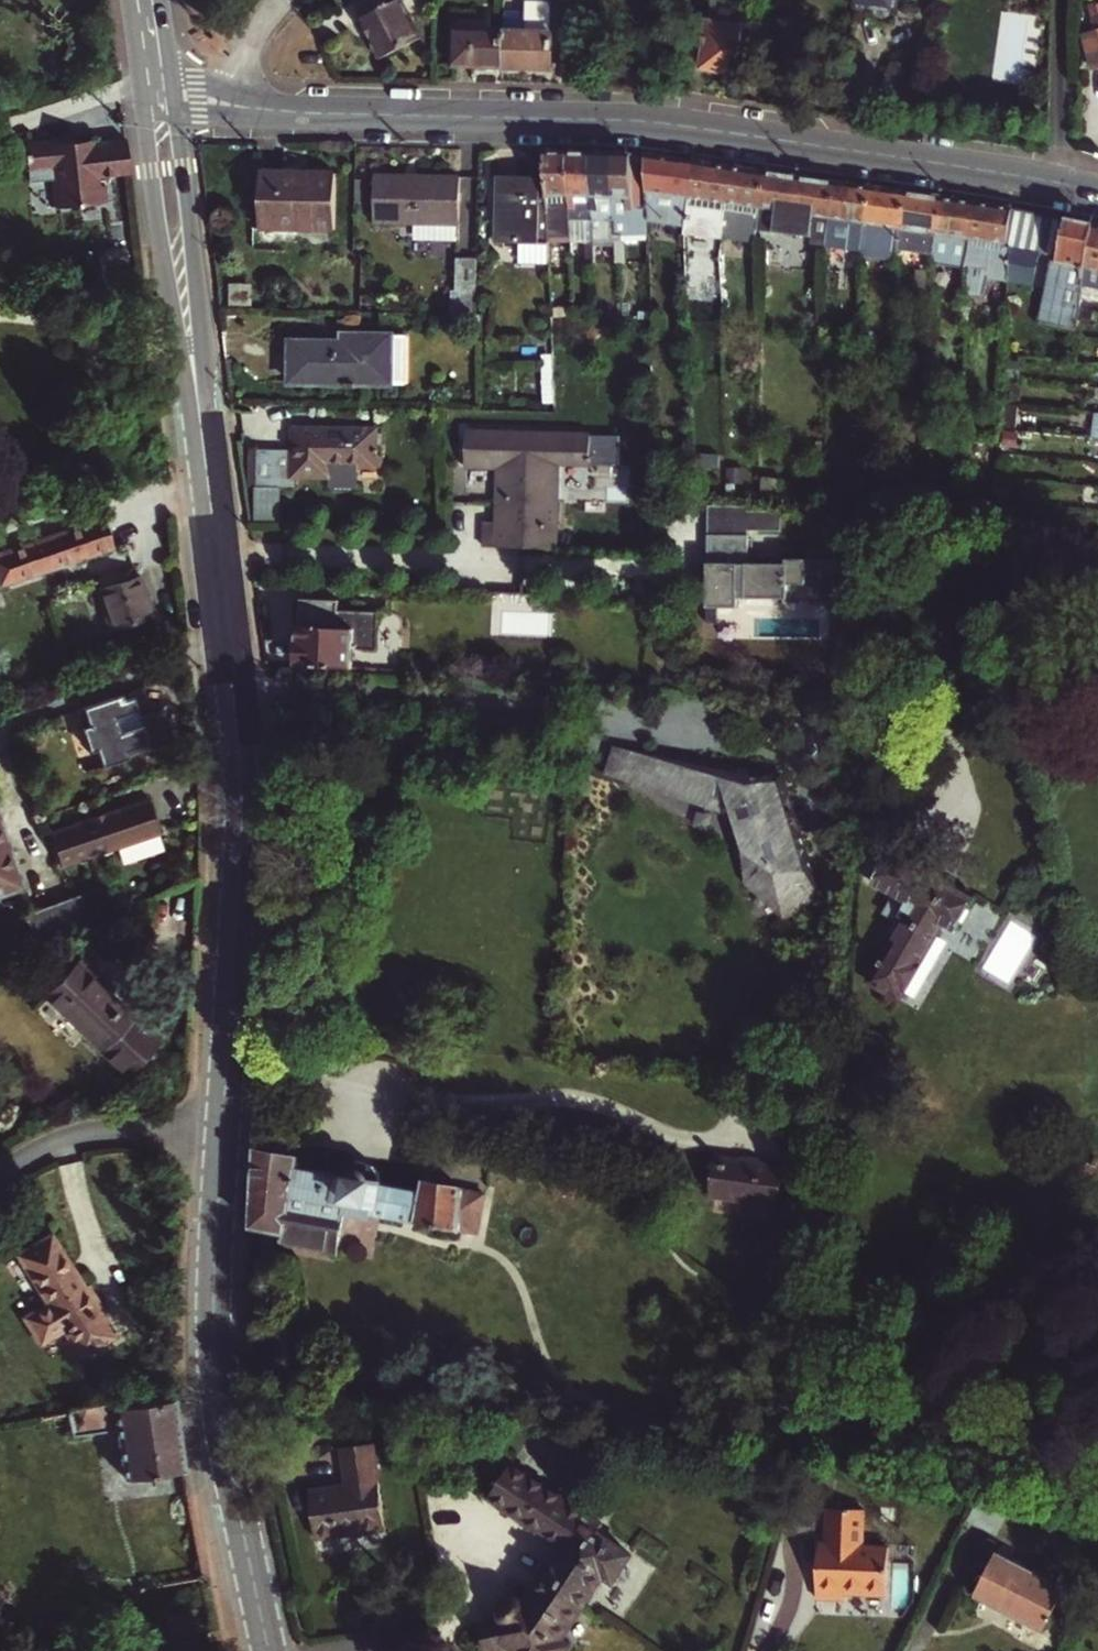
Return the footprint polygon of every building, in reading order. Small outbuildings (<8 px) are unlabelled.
[(357,4),(364,17),(363,18),(385,60),(424,39),(403,0),(365,0),(357,4)] [(737,73),(747,4),(716,0),(713,0),(708,37),(705,37),(704,45),(707,45),(704,69),(737,73)] [(879,12),(879,15),(882,20),(890,23),(898,18),(900,1),(917,4),(917,0),(858,0),(858,6),(880,9),(879,12)] [(572,48),(572,2),(557,2),(557,16),(520,15),(520,9),(506,9),(506,25),(504,67),(554,68),(555,55),(572,55),(572,48)] [(455,66),(504,67),(506,25),(498,25),(497,18),(456,17),(455,66)] [(1087,36),(1097,70),(1097,33),(1087,36)] [(84,144),(74,144),(73,144),(73,141),(72,133),(29,141),(30,150),(28,150),(33,169),(58,166),(59,176),(56,176),(59,207),(107,201),(106,185),(102,185),(101,174),(114,173),(114,175),(133,171),(129,137),(97,141),(85,142),(84,144)] [(573,245),(571,153),(548,153),(548,180),(549,242),(560,242),(561,275),(575,275),(573,246),(573,245)] [(595,241),(592,154),(571,153),(573,245),(573,246),(595,245),(595,241)] [(618,240),(617,236),(615,154),(592,154),(595,241),(618,240)] [(649,216),(648,154),(615,154),(617,236),(650,235),(649,216)] [(696,162),(648,154),(649,216),(687,222),(696,162)] [(696,162),(687,222),(686,233),(723,239),(731,166),(696,162)] [(731,166),(723,239),(759,244),(759,227),(766,172),(731,166)] [(794,232),(802,177),(766,172),(759,227),(794,232)] [(339,175),(265,173),(263,229),(337,231),(339,175)] [(376,222),(376,224),(462,225),(462,178),(376,177),(376,215),(372,215),(372,222),(376,222)] [(815,256),(826,258),(829,240),(837,182),(802,177),(794,232),(818,235),(815,256)] [(549,242),(548,180),(499,179),(500,242),(522,242),(523,264),(549,264),(549,242)] [(865,245),(873,188),(837,182),(829,240),(865,245)] [(873,188),(865,245),(899,250),(899,249),(907,192),(873,188)] [(943,198),(907,192),(899,249),(935,254),(943,198)] [(943,198),(935,254),(934,261),(969,266),(978,203),(943,198)] [(978,203),(969,266),(1011,272),(1014,249),(1014,247),(1008,246),(1015,208),(978,203)] [(1014,247),(1014,249),(1062,259),(1060,264),(1071,266),(1055,322),(1078,325),(1080,314),(1083,296),(1085,283),(1095,226),(1015,208),(1008,246),(1014,247)] [(1095,226),(1085,283),(1097,285),(1097,226),(1095,226)] [(449,316),(474,317),(476,259),(456,259),(456,291),(449,290),(449,316)] [(1083,296),(1080,314),(1097,316),(1097,298),(1083,296)] [(363,343),(295,341),(294,384),(397,387),(398,337),(364,336),(363,343)] [(413,337),(398,337),(397,387),(412,387),(413,337)] [(558,405),(557,389),(546,389),(547,406),(558,405)] [(842,396),(833,396),(831,420),(841,420),(842,396)] [(385,466),(385,455),(385,443),(391,443),(392,428),(386,428),(386,426),(300,425),(299,448),(262,448),(262,481),(302,482),(302,473),(333,474),(333,483),(337,484),(359,484),(363,484),(364,465),(385,466)] [(559,435),(468,434),(468,470),(500,470),(500,488),(560,489),(559,435)] [(594,435),(559,435),(560,489),(500,488),(500,528),(526,529),(526,551),(560,551),(561,467),(594,467),(594,435)] [(302,482),(262,481),(262,486),(262,511),(283,511),(284,486),(302,487),(302,482)] [(1089,487),(1088,496),(1097,497),(1097,487),(1089,487)] [(708,563),(708,607),(739,608),(739,599),(784,599),(784,604),(837,604),(838,560),(787,559),(787,564),(749,564),(750,531),(783,531),(783,512),(750,511),(750,507),(709,506),(709,563),(708,563)] [(0,550),(0,567),(5,581),(118,544),(108,515),(0,550)] [(1097,541),(1097,526),(1080,524),(1078,539),(1097,541)] [(526,529),(500,528),(499,550),(526,551),(526,529)] [(139,569),(99,583),(114,624),(154,611),(139,569)] [(341,611),(343,587),(315,585),(315,600),(304,599),(302,646),(298,646),(297,660),(300,660),(300,668),(354,671),(355,649),(379,651),(381,613),(341,611)] [(535,597),(509,596),(508,608),(535,609),(535,597)] [(415,662),(414,674),(430,675),(431,663),(415,662)] [(125,691),(78,706),(92,748),(99,746),(104,763),(130,755),(128,748),(150,741),(152,748),(177,740),(166,707),(143,714),(136,694),(127,697),(125,691)] [(722,766),(646,753),(637,780),(736,813),(746,845),(747,883),(775,887),(782,915),(819,899),(803,864),(797,835),(781,814),(777,801),(787,794),(782,780),(731,771),(722,766)] [(149,799),(50,832),(60,865),(160,831),(149,799)] [(19,882),(0,826),(0,888),(19,882)] [(889,950),(870,982),(900,999),(944,923),(956,930),(974,898),(882,845),(864,876),(899,896),(891,911),(900,916),(883,946),(889,950)] [(23,914),(35,945),(82,926),(90,922),(79,894),(23,914)] [(163,1037),(137,1013),(98,975),(104,969),(85,951),(47,990),(131,1070),(163,1037)] [(284,1244),(340,1253),(348,1208),(482,1232),(486,1211),(464,1207),(467,1189),(429,1183),(427,1191),(379,1183),(378,1176),(373,1167),(364,1163),(353,1164),(343,1177),(299,1169),(301,1158),(259,1151),(253,1233),(285,1238),(284,1244)] [(741,1162),(716,1159),(711,1197),(779,1206),(781,1193),(784,1194),(786,1183),(783,1183),(784,1168),(758,1165),(758,1162),(742,1160),(741,1162)] [(489,1193),(467,1189),(464,1207),(486,1211),(489,1193)] [(45,1312),(23,1326),(39,1352),(61,1337),(79,1363),(112,1343),(98,1321),(101,1317),(85,1293),(81,1296),(47,1244),(16,1264),(45,1312)] [(68,1413),(73,1443),(118,1436),(131,1516),(187,1506),(169,1403),(136,1409),(135,1402),(68,1413)] [(314,1493),(321,1542),(391,1532),(378,1445),(346,1450),(351,1488),(314,1493)] [(584,1602),(604,1566),(614,1572),(629,1546),(609,1536),(608,1525),(512,1470),(493,1503),(567,1545),(531,1605),(524,1599),(512,1599),(502,1607),(501,1620),(482,1624),(488,1650),(500,1650),(517,1647),(524,1650),(567,1650),(572,1641),(564,1636),(584,1602)] [(864,1509),(829,1506),(827,1543),(818,1542),(814,1596),(843,1598),(844,1590),(886,1593),(889,1547),(862,1545),(864,1509)] [(1071,1585),(1000,1551),(981,1593),(1051,1626),(1071,1585)]
